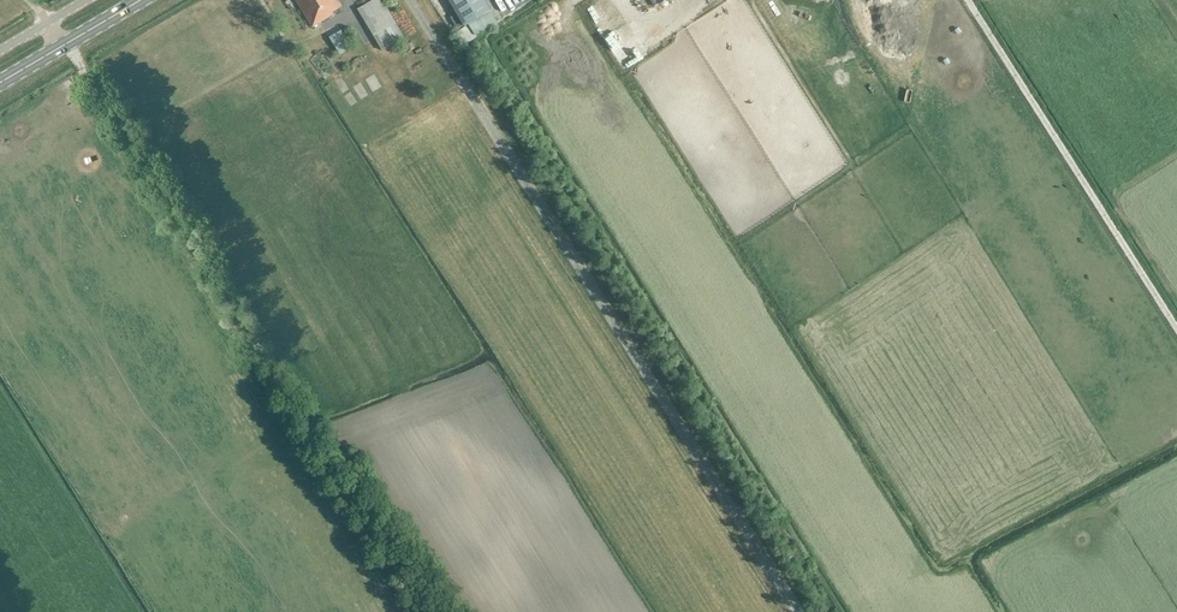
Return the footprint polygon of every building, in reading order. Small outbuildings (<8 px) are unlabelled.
[(312,27),(333,14),(332,12),(341,7),(337,0),(296,0),(312,27)] [(396,26),(381,0),(373,0),(357,9),(382,51),(404,39),(396,26)] [(464,27),(468,25),(475,36),(497,23),(490,11),(491,11),(484,0),(448,0),(464,27)] [(615,16),(628,9),(623,0),(607,0),(615,16)] [(621,35),(606,43),(619,65),(652,46),(642,29),(624,40),(621,35)] [(329,38),(339,54),(351,47),(340,30),(329,38)]
